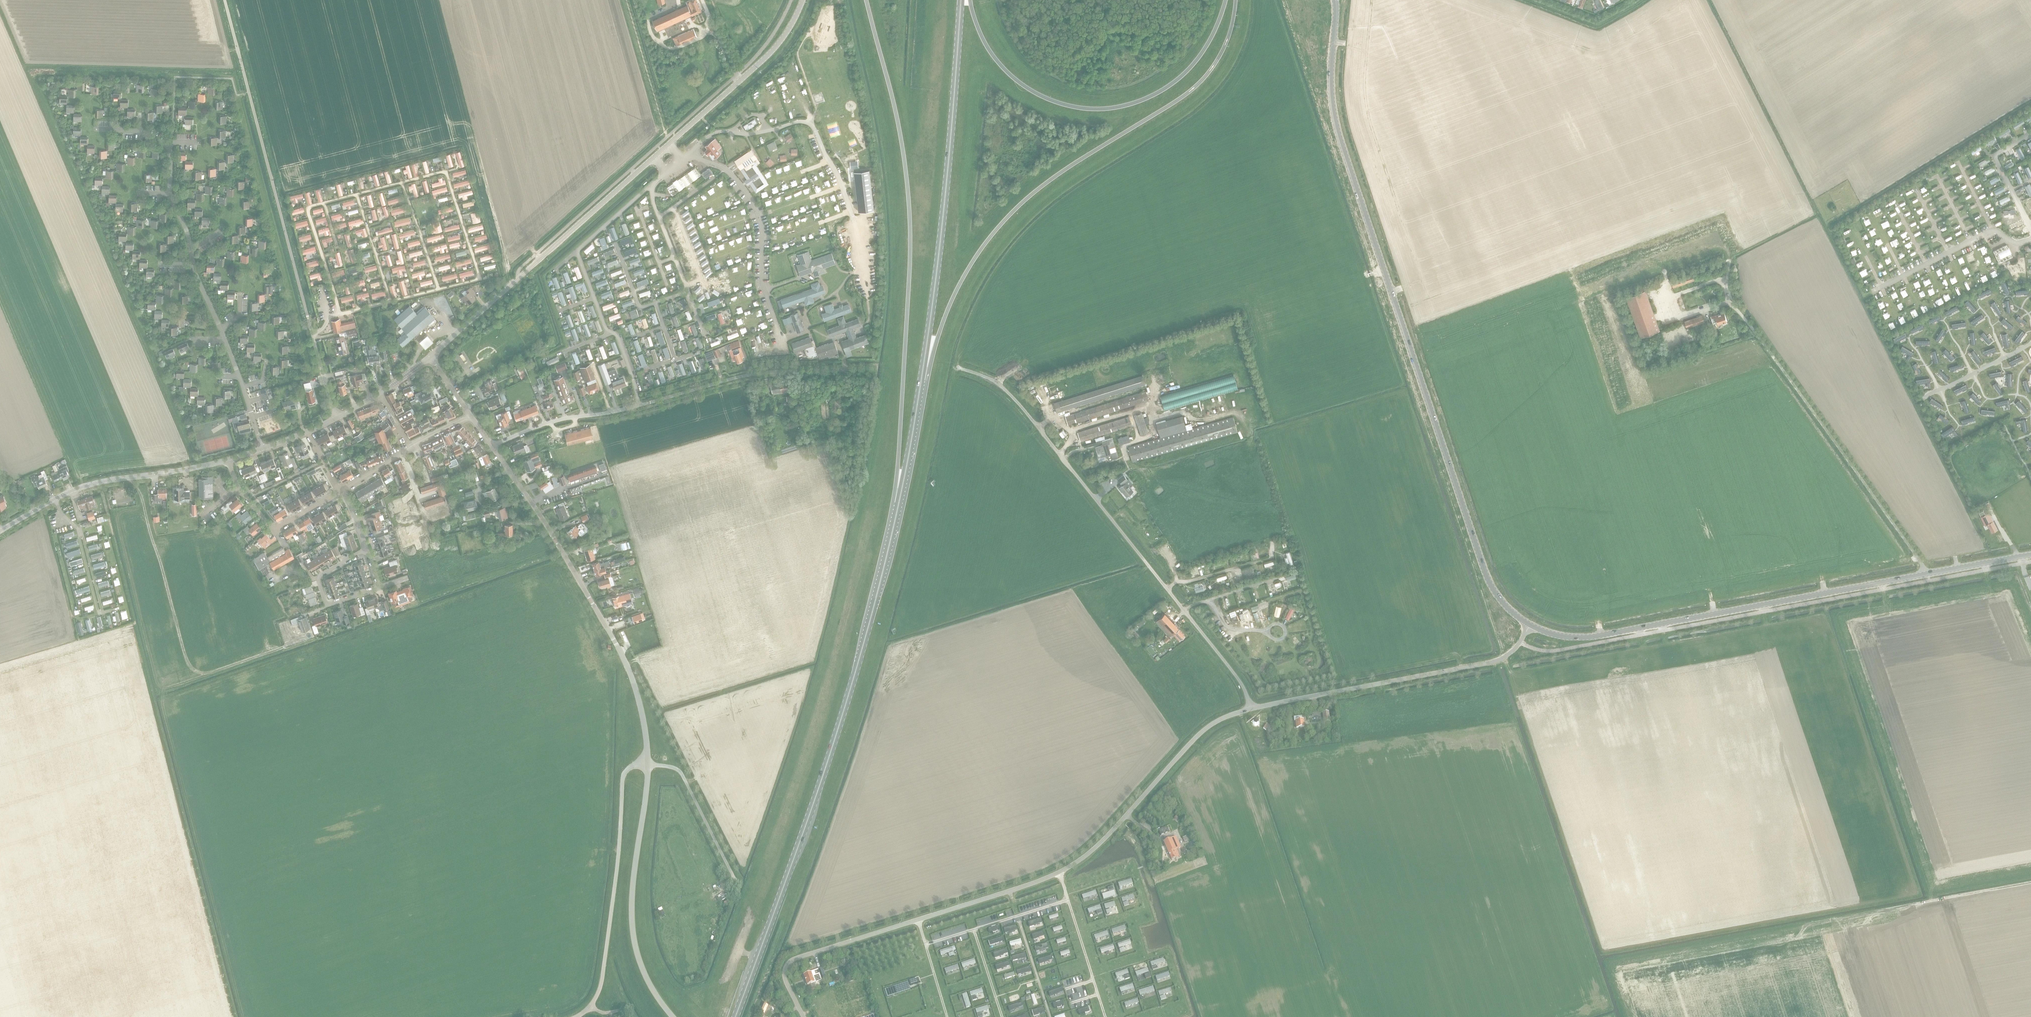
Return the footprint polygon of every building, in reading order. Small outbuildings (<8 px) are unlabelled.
[(657,31),(701,11),(696,0),(690,0),(686,2),(688,5),(652,21),(657,31)] [(673,38),(676,46),(697,37),(693,29),(673,38)] [(744,125),(746,129),(749,127),(750,128),(755,125),(755,124),(758,122),(755,118),(744,125)] [(2022,119),(2013,125),(2015,128),(2024,122),(2022,119)] [(2008,128),(1998,134),(2000,137),(2010,131),(2008,128)] [(786,136),(789,141),(792,139),(794,137),(791,132),(786,136)] [(1994,136),(1985,142),(1987,145),(1996,139),(1994,136)] [(710,154),(713,159),(722,153),(719,149),(722,146),(716,137),(706,145),(708,148),(705,150),(709,155),(710,154)] [(768,144),(770,149),(777,146),(775,141),(768,144)] [(1979,146),(1970,151),(1972,154),(1981,149),(1979,146)] [(735,161),(736,160),(741,169),(745,166),(747,169),(753,165),(753,164),(752,162),(758,157),(752,148),(735,160),(736,160),(735,161),(735,162),(735,161)] [(456,152),(460,166),(464,165),(460,151),(456,152)] [(2023,154),(2015,160),(2017,163),(2025,157),(2023,154)] [(741,169),(748,178),(745,179),(748,184),(751,182),(757,191),(763,187),(769,183),(757,164),(761,162),(758,157),(752,162),(753,164),(753,165),(747,169),(745,166),(741,169)] [(1988,157),(1978,162),(1980,165),(1990,160),(1988,157)] [(765,162),(770,167),(774,162),(770,158),(765,162)] [(185,168),(192,168),(192,161),(185,161),(185,168),(184,168),(184,171),(185,171),(185,168)] [(406,168),(403,169),(404,173),(407,172),(409,177),(412,176),(409,164),(405,165),(406,168)] [(684,187),(701,175),(696,167),(678,179),(684,187)] [(710,167),(702,173),(706,178),(714,172),(710,167)] [(875,207),(870,167),(860,168),(855,169),(856,181),(859,209),(875,207)] [(95,185),(102,185),(102,178),(95,177),(94,184),(92,184),(91,187),(95,187),(95,185)] [(443,180),(442,177),(438,178),(439,180),(433,182),(432,182),(433,186),(446,183),(445,179),(443,180)] [(679,190),(684,187),(678,179),(678,178),(673,181),(674,182),(667,187),(673,195),(679,190)] [(469,179),(453,183),(454,187),(470,183),(469,179)] [(415,182),(411,183),(412,185),(409,185),(410,189),(413,188),(415,196),(419,195),(415,182)] [(447,186),(432,190),(433,194),(448,190),(447,186)] [(473,193),(472,189),(458,193),(459,197),(462,196),(463,198),(467,197),(466,195),(473,193)] [(403,195),(387,200),(389,204),(404,199),(403,195)] [(2008,196),(1999,200),(2001,204),(2009,199),(2008,196)] [(407,210),(406,205),(391,209),(392,214),(407,210)] [(2013,205),(2003,210),(2004,213),(2014,208),(2013,205)] [(478,211),(470,213),(472,220),(476,219),(477,222),(480,221),(478,211)] [(2017,215),(2007,220),(2008,223),(2019,218),(2017,215)] [(409,217),(394,221),(395,226),(410,222),(409,217)] [(308,224),(307,219),(295,222),(296,227),(308,224)] [(433,222),(436,232),(443,230),(440,220),(433,222)] [(469,232),(484,228),(483,223),(468,227),(469,232)] [(329,226),(318,229),(319,233),(324,232),(325,235),(329,233),(328,230),(330,230),(329,226)] [(362,232),(363,237),(367,235),(365,227),(355,230),(356,234),(362,232)] [(349,232),(344,233),(348,246),(353,245),(349,232)] [(441,233),(427,237),(428,241),(442,237),(441,234),(441,233)] [(333,239),(332,235),(321,239),(322,243),(323,242),(324,246),(328,245),(327,241),(333,239)] [(384,235),(380,236),(381,241),(378,242),(379,247),(382,246),(383,249),(388,248),(384,235)] [(447,243),(432,247),(433,251),(440,249),(441,252),(445,251),(444,248),(448,247),(447,243)] [(475,247),(476,251),(490,247),(489,243),(475,247)] [(592,243),(585,250),(588,253),(595,246),(592,243)] [(1999,257),(2000,260),(2010,255),(2004,243),(1994,247),(1996,251),(1994,252),(1997,257),(1999,257)] [(316,250),(315,245),(302,249),(303,253),(316,250)] [(353,248),(348,249),(352,262),(357,261),(353,248)] [(401,249),(397,250),(397,253),(399,258),(396,259),(397,263),(400,262),(400,263),(404,262),(401,249)] [(339,251),(335,252),(338,265),(343,264),(339,251)] [(831,253),(811,260),(808,252),(798,255),(801,264),(797,265),(800,275),(813,271),(815,275),(825,272),(823,267),(835,263),(831,253)] [(405,264),(392,267),(393,272),(397,271),(398,274),(403,273),(402,270),(406,269),(405,264)] [(578,266),(574,267),(578,278),(582,276),(578,266)] [(332,272),(333,276),(345,273),(344,268),(332,272)] [(320,271),(310,274),(311,278),(317,277),(318,280),(322,278),(320,271)] [(442,276),(443,280),(458,276),(457,272),(442,276)] [(1671,282),(1673,288),(1695,280),(1693,274),(1671,282)] [(608,282),(606,278),(595,282),(597,286),(608,282)] [(408,293),(404,279),(399,280),(403,294),(408,293)] [(811,283),(812,287),(815,296),(826,292),(823,283),(821,284),(819,280),(811,283)] [(581,287),(583,292),(587,290),(584,281),(575,285),(576,288),(581,287)] [(577,297),(572,285),(568,287),(572,299),(577,297)] [(464,295),(461,298),(467,305),(475,298),(473,295),(476,293),(470,287),(466,290),(464,290),(462,292),(464,295)] [(806,304),(815,301),(813,296),(815,296),(812,287),(787,296),(780,298),(783,306),(783,307),(799,302),(800,301),(804,300),(806,304)] [(608,295),(611,300),(613,299),(611,294),(612,294),(610,290),(601,294),(602,298),(608,295)] [(1626,297),(1640,336),(1659,329),(1645,290),(1626,297)] [(369,295),(368,291),(357,294),(357,298),(360,297),(361,300),(365,299),(365,296),(369,295)] [(557,293),(562,305),(566,303),(562,292),(557,293)] [(719,298),(707,302),(709,307),(720,303),(719,298)] [(614,302),(602,306),(604,310),(616,306),(614,302)] [(849,303),(835,308),(833,303),(825,305),(827,311),(822,313),(825,320),(825,319),(852,310),(849,303)] [(423,305),(416,312),(409,305),(394,318),(406,332),(397,340),(402,346),(434,318),(423,305)] [(636,309),(629,311),(632,318),(639,316),(636,309)] [(805,329),(802,321),(803,320),(802,318),(801,318),(799,311),(790,314),(797,332),(805,329)] [(1723,324),(1727,323),(1726,321),(1727,321),(1724,313),(1715,316),(1715,317),(1711,318),(1712,322),(1717,321),(1718,324),(1723,322),(1723,324)] [(569,327),(573,325),(569,314),(565,315),(569,327)] [(1684,320),(1687,327),(1704,321),(1701,314),(1684,320)] [(790,315),(783,318),(785,324),(793,321),(790,315)] [(865,333),(857,336),(854,327),(861,325),(859,317),(846,321),(844,315),(837,317),(840,324),(828,328),(827,328),(830,336),(846,330),(849,337),(841,340),(847,356),(853,354),(851,348),(869,341),(866,333),(865,333)] [(646,317),(638,320),(640,323),(643,322),(645,327),(648,325),(646,317)] [(338,319),(331,320),(334,332),(341,330),(356,327),(354,321),(340,325),(338,319)] [(582,325),(587,336),(591,335),(586,323),(582,325)] [(341,337),(336,338),(339,349),(340,354),(348,352),(346,348),(344,337),(357,334),(355,328),(347,330),(339,332),(341,337)] [(571,329),(575,341),(579,339),(575,328),(571,329)] [(428,333),(420,340),(426,347),(434,340),(428,333)] [(807,347),(809,354),(807,354),(807,355),(807,356),(808,356),(808,357),(809,357),(810,358),(811,358),(812,357),(819,355),(820,358),(828,355),(829,357),(836,355),(837,356),(838,356),(839,356),(838,354),(834,342),(829,344),(828,343),(816,347),(814,342),(812,343),(810,337),(792,343),(795,351),(807,347)] [(742,357),(743,356),(739,347),(741,346),(739,340),(730,343),(732,349),(731,350),(733,355),(734,355),(737,362),(743,360),(742,357)] [(371,341),(374,362),(380,362),(378,351),(375,352),(375,350),(374,350),(374,349),(375,349),(374,341),(371,341)] [(178,346),(180,352),(189,348),(187,342),(178,346)] [(608,352),(609,355),(615,353),(615,354),(619,353),(615,342),(613,342),(612,342),(611,343),(614,350),(608,352)] [(599,347),(603,358),(607,357),(603,345),(599,347)] [(164,352),(167,358),(176,354),(173,348),(164,352)] [(584,361),(589,359),(593,358),(589,348),(585,350),(588,356),(582,358),(584,361)] [(712,351),(705,354),(707,361),(715,358),(712,351)] [(609,377),(607,372),(604,362),(598,365),(603,379),(609,377)] [(589,363),(579,367),(585,380),(594,376),(589,363)] [(615,369),(607,372),(609,377),(603,379),(605,384),(611,382),(614,389),(626,385),(623,376),(619,378),(615,369)] [(363,379),(366,379),(364,373),(357,375),(357,374),(351,376),(353,386),(359,384),(359,381),(363,380),(363,379)] [(1234,373),(1161,396),(1163,403),(1237,381),(1234,373)] [(573,395),(570,396),(562,376),(554,379),(563,403),(574,399),(573,395)] [(1054,404),(1056,412),(1146,385),(1144,376),(1059,402),(1054,404)] [(490,393),(496,390),(492,383),(490,379),(484,382),(486,386),(482,387),(486,395),(490,393)] [(586,386),(589,394),(599,390),(595,379),(587,382),(589,385),(586,386)] [(184,387),(190,387),(190,380),(183,380),(183,386),(181,386),(181,389),(184,389),(184,387)] [(344,384),(342,385),(341,380),(337,381),(340,394),(347,392),(344,384)] [(1237,381),(1163,403),(1165,411),(1239,388),(1237,381)] [(780,392),(780,393),(789,392),(788,383),(771,385),(772,394),(780,392)] [(408,397),(413,394),(410,387),(403,389),(405,395),(407,394),(408,397)] [(313,392),(312,392),(311,388),(305,390),(308,402),(315,400),(313,392)] [(422,402),(435,395),(431,389),(421,393),(420,391),(417,393),(422,402)] [(395,401),(395,400),(394,399),(397,398),(393,391),(386,395),(390,404),(391,404),(395,401)] [(1065,416),(1068,425),(1148,400),(1146,391),(1065,416)] [(282,402),(284,408),(295,406),(295,404),(298,403),(297,397),(293,398),(293,399),(282,402)] [(488,401),(491,408),(501,404),(498,397),(488,401)] [(398,408),(402,406),(401,405),(401,404),(404,402),(403,400),(401,401),(399,398),(395,400),(395,401),(391,404),(394,410),(398,408)] [(544,403),(547,409),(554,407),(551,399),(550,400),(550,401),(544,403)] [(368,407),(371,415),(375,414),(375,413),(378,412),(377,410),(379,409),(377,404),(368,407)] [(516,420),(538,412),(535,405),(518,411),(517,410),(513,412),(514,414),(516,420)] [(388,416),(391,414),(386,406),(380,411),(382,414),(380,416),(382,419),(386,417),(386,418),(388,416)] [(398,408),(394,410),(397,415),(401,413),(404,411),(402,407),(402,406),(398,408)] [(446,413),(448,419),(455,416),(454,412),(450,406),(446,409),(448,412),(446,412),(446,413)] [(360,419),(371,415),(368,407),(357,411),(360,419)] [(398,416),(403,426),(405,426),(404,424),(415,418),(412,413),(415,412),(413,409),(398,416)] [(1134,415),(1140,435),(1148,433),(1142,412),(1134,415)] [(497,418),(500,427),(506,425),(501,413),(498,414),(499,417),(497,418)] [(387,421),(391,426),(395,422),(393,417),(391,414),(388,416),(386,418),(387,419),(385,420),(386,421),(387,421)] [(1233,417),(1186,431),(1182,415),(1156,422),(1161,438),(1128,447),(1132,461),(1237,431),(1233,417)] [(248,420),(239,422),(237,416),(231,418),(234,428),(238,427),(239,433),(251,430),(248,420)] [(433,426),(439,423),(436,416),(430,419),(433,426)] [(1077,433),(1080,441),(1132,425),(1129,416),(1077,433)] [(424,423),(427,429),(432,426),(428,417),(423,419),(424,423)] [(346,420),(350,428),(354,426),(350,418),(346,420)] [(386,421),(385,420),(385,419),(380,424),(385,430),(391,426),(387,421),(386,421)] [(796,426),(796,424),(801,421),(800,419),(794,421),(788,423),(790,428),(796,426)] [(343,424),(338,426),(342,434),(347,432),(348,434),(351,432),(348,426),(345,428),(343,424)] [(407,432),(409,437),(420,432),(417,425),(414,426),(415,428),(407,432)] [(338,439),(337,437),(342,434),(338,426),(333,429),(335,433),(332,434),(335,440),(338,439)] [(458,438),(466,430),(462,426),(455,430),(459,434),(456,436),(458,438)] [(382,441),(387,439),(383,428),(374,432),(375,434),(367,437),(369,441),(377,437),(379,442),(382,441)] [(464,439),(469,434),(466,430),(458,438),(460,439),(462,437),(464,439)] [(332,442),(335,440),(332,434),(329,435),(327,431),(322,434),(326,442),(331,440),(332,442)] [(460,443),(456,444),(454,440),(450,432),(444,435),(447,443),(451,441),(453,446),(452,446),(453,447),(454,451),(457,458),(461,456),(460,454),(463,452),(465,451),(461,442),(460,443)] [(317,437),(321,445),(326,442),(322,434),(317,437)] [(465,446),(473,437),(469,434),(464,439),(466,442),(463,444),(465,446)] [(439,438),(431,442),(433,447),(441,444),(442,445),(445,444),(442,436),(439,438)] [(1125,436),(1117,438),(1119,444),(1127,442),(1125,436)] [(473,437),(465,446),(466,447),(468,444),(470,446),(477,441),(473,437)] [(387,439),(382,441),(383,446),(381,447),(382,449),(384,448),(385,450),(391,447),(387,439)] [(1112,458),(1111,454),(1107,444),(1109,443),(1108,439),(1101,441),(1102,444),(1100,444),(1100,445),(1096,447),(1099,458),(1104,457),(1104,456),(1106,455),(1108,459),(1109,460),(1110,461),(1111,460),(1112,459),(1112,458)] [(434,451),(431,442),(422,445),(425,453),(427,452),(427,453),(434,451)] [(527,445),(524,446),(522,442),(512,446),(515,453),(525,449),(526,453),(529,451),(527,445)] [(301,454),(308,451),(304,443),(295,447),(297,452),(300,451),(301,454)] [(470,449),(476,457),(479,455),(484,451),(479,443),(470,449)] [(293,457),(290,459),(287,452),(279,455),(283,465),(292,462),(293,465),(296,464),(293,457)] [(373,456),(376,462),(384,459),(382,454),(377,456),(375,452),(372,453),(373,456)] [(536,463),(533,464),(531,459),(538,456),(537,453),(530,456),(531,458),(523,461),(527,471),(535,468),(538,467),(536,463)] [(423,456),(427,468),(433,466),(429,454),(423,456)] [(479,457),(482,465),(490,461),(487,454),(479,457)] [(368,466),(376,462),(373,456),(372,456),(372,458),(367,460),(366,460),(361,462),(362,466),(368,464),(368,466)] [(266,460),(269,468),(270,467),(270,468),(271,469),(272,469),(274,468),(275,467),(276,466),(275,465),(273,458),(266,460)] [(263,470),(269,468),(266,460),(260,463),(263,470)] [(394,462),(402,479),(408,476),(400,460),(394,462)] [(248,466),(252,476),(254,475),(254,474),(253,472),(257,471),(254,463),(248,466)] [(343,470),(348,478),(353,475),(350,469),(347,471),(342,463),(340,464),(343,470)] [(59,473),(61,477),(68,474),(66,471),(69,470),(66,465),(58,469),(59,473)] [(249,477),(252,476),(248,466),(242,469),(245,476),(248,474),(249,477)] [(393,469),(390,470),(388,467),(383,470),(384,471),(382,471),(387,479),(391,476),(390,475),(395,472),(393,469)] [(593,467),(559,478),(561,483),(595,473),(593,467)] [(39,488),(47,484),(44,478),(47,476),(44,470),(41,471),(44,476),(39,478),(38,475),(31,479),(32,482),(35,480),(39,488)] [(342,481),(348,478),(343,470),(341,472),(342,474),(339,475),(342,481)] [(1126,483),(1125,482),(1127,480),(1123,475),(1118,479),(1123,485),(1119,488),(1121,492),(1122,491),(1126,496),(1133,491),(1126,483)] [(199,479),(199,497),(213,497),(213,476),(202,476),(202,479),(199,479)] [(374,482),(379,490),(386,486),(381,478),(374,482)] [(552,485),(548,487),(547,485),(548,485),(545,480),(539,484),(543,491),(547,489),(549,491),(553,488),(552,485)] [(322,482),(317,485),(322,493),(327,490),(327,489),(329,488),(326,481),(323,483),(322,482)] [(440,495),(445,494),(441,481),(420,487),(422,493),(437,488),(440,495)] [(373,493),(379,490),(374,482),(368,485),(373,493)] [(311,491),(314,497),(317,495),(317,496),(322,493),(317,485),(312,488),(313,489),(311,491)] [(367,497),(373,493),(368,485),(362,489),(367,497)] [(491,500),(491,501),(499,496),(494,487),(486,491),(488,495),(486,496),(487,498),(485,499),(487,502),(491,500)] [(189,491),(183,491),(183,488),(173,488),(174,499),(190,498),(189,491)] [(154,494),(154,500),(162,500),(162,498),(166,498),(166,494),(166,489),(158,489),(158,494),(154,494)] [(360,501),(367,497),(362,489),(355,493),(360,501)] [(305,493),(310,501),(315,498),(314,497),(311,491),(310,490),(305,493)] [(305,503),(310,501),(305,493),(300,495),(300,496),(304,503),(305,503)] [(87,509),(92,507),(91,505),(95,503),(92,495),(77,500),(80,509),(86,507),(87,509)] [(424,501),(426,508),(445,502),(443,495),(424,501)] [(302,504),(304,503),(300,496),(298,498),(298,497),(292,500),(297,508),(302,505),(302,504)] [(234,511),(242,505),(237,499),(233,502),(231,500),(225,505),(227,508),(230,506),(234,511)] [(463,502),(465,511),(478,509),(476,499),(463,502)] [(297,508),(292,500),(287,503),(288,504),(286,505),(290,511),(292,510),(292,511),(297,508)] [(398,501),(393,502),(397,517),(398,520),(408,517),(410,523),(415,521),(410,507),(401,509),(398,501)] [(334,503),(329,506),(334,514),(339,511),(338,510),(341,508),(338,502),(335,504),(334,503)] [(556,509),(560,520),(568,517),(564,506),(565,506),(563,502),(558,504),(559,508),(556,509)] [(329,516),(329,517),(334,514),(329,506),(324,509),(325,509),(322,511),(326,517),(329,516)] [(279,511),(282,517),(288,514),(284,508),(282,510),(281,507),(278,509),(279,511)] [(497,509),(499,519),(507,517),(504,507),(497,509)] [(89,519),(89,520),(95,518),(93,510),(87,512),(89,519)] [(326,518),(326,517),(322,511),(322,510),(317,513),(321,521),(326,518)] [(245,523),(252,517),(247,511),(241,515),(240,512),(236,515),(238,518),(240,516),(245,523)] [(277,520),(282,517),(279,511),(274,515),(277,520)] [(369,524),(380,520),(379,515),(380,514),(379,511),(371,514),(372,517),(367,518),(369,524)] [(1988,523),(1992,532),(1998,528),(1990,511),(1981,515),(1985,525),(1988,523)] [(312,516),(317,524),(321,521),(317,513),(312,516)] [(580,516),(583,522),(589,519),(586,513),(580,516)] [(303,520),(308,529),(311,528),(309,524),(312,523),(308,517),(303,520)] [(306,531),(308,529),(303,520),(298,523),(301,529),(304,527),(306,531)] [(380,520),(369,524),(371,530),(376,528),(377,531),(385,528),(384,525),(382,526),(380,520)] [(253,534),(261,528),(256,523),(249,528),(247,526),(243,529),(245,532),(248,529),(253,534)] [(514,529),(512,523),(504,525),(505,527),(496,529),(498,537),(502,537),(503,543),(510,541),(511,543),(515,542),(514,538),(518,537),(516,529),(514,529)] [(580,535),(584,531),(582,528),(583,527),(581,523),(578,525),(581,529),(579,531),(575,526),(568,532),(573,538),(578,533),(580,535)] [(289,528),(292,534),(294,537),(296,535),(295,533),(298,531),(294,525),(289,528)] [(287,537),(292,534),(289,528),(284,532),(287,537)] [(352,534),(347,536),(346,532),(339,535),(340,539),(343,546),(344,546),(347,545),(348,550),(356,547),(352,534)] [(407,532),(400,534),(404,545),(408,543),(410,549),(417,547),(416,543),(415,543),(414,540),(416,540),(415,536),(409,538),(407,532)] [(273,537),(270,540),(265,534),(258,541),(262,546),(268,541),(270,543),(275,539),(273,537)] [(377,549),(386,546),(384,539),(385,539),(384,535),(376,537),(378,541),(375,542),(377,549)] [(584,550),(587,561),(595,559),(593,553),(596,552),(594,544),(587,546),(588,549),(584,550)] [(386,546),(377,549),(379,555),(383,554),(384,557),(391,554),(390,551),(388,552),(386,546)] [(289,548),(285,551),(283,548),(267,557),(264,553),(253,559),(259,570),(270,563),(274,569),(294,557),(289,548)] [(324,549),(331,561),(336,558),(331,550),(327,552),(327,551),(327,550),(326,548),(324,549)] [(326,564),(331,561),(324,549),(322,550),(323,553),(324,552),(324,553),(321,555),(326,564)] [(326,564),(321,555),(317,557),(317,556),(316,554),(314,555),(321,567),(326,564)] [(316,570),(321,567),(314,555),(312,556),(313,558),(314,558),(315,559),(311,561),(316,570)] [(316,570),(311,561),(308,563),(307,562),(308,562),(306,559),(304,561),(311,573),(316,570)] [(384,568),(386,576),(398,572),(395,564),(398,563),(396,559),(389,562),(390,566),(384,568)] [(355,570),(363,567),(361,561),(353,564),(355,570)] [(594,569),(604,566),(609,565),(608,561),(599,564),(599,562),(592,564),(594,569)] [(604,566),(594,569),(594,572),(594,575),(595,575),(602,573),(606,571),(604,566)] [(357,576),(365,573),(363,567),(355,570),(357,576)] [(611,586),(611,585),(614,584),(612,576),(617,575),(616,571),(604,575),(605,579),(598,581),(600,587),(606,585),(607,587),(611,586)] [(359,581),(367,578),(365,573),(357,576),(359,581)] [(327,586),(335,583),(333,577),(325,580),(327,586)] [(367,578),(359,581),(361,587),(369,584),(367,578)] [(329,591),(337,589),(335,583),(327,586),(329,591)] [(311,606),(317,604),(311,586),(304,588),(306,594),(304,595),(306,600),(308,599),(311,606)] [(400,593),(403,603),(411,601),(409,596),(413,595),(410,586),(403,589),(404,591),(400,593)] [(337,589),(329,591),(331,597),(339,594),(337,589)] [(403,603),(400,593),(397,594),(396,590),(388,593),(391,602),(397,600),(399,605),(403,603)] [(628,593),(612,597),(614,605),(627,601),(628,603),(631,602),(628,593)] [(384,609),(382,602),(379,603),(377,597),(371,598),(374,608),(380,606),(381,610),(384,609)] [(369,610),(374,608),(371,598),(365,600),(367,607),(365,608),(367,614),(370,613),(369,610)] [(384,609),(384,610),(389,608),(386,599),(381,601),(382,602),(384,609)] [(362,606),(359,607),(357,603),(350,606),(353,616),(360,613),(361,615),(365,614),(362,606)] [(347,616),(344,617),(341,609),(335,611),(335,612),(334,612),(337,621),(340,619),(342,620),(343,624),(349,621),(347,616)] [(632,616),(634,622),(643,619),(642,617),(644,616),(643,612),(632,616)] [(1179,641),(1184,635),(1164,613),(1155,622),(1169,636),(1172,633),(1179,641)] [(312,626),(314,633),(318,632),(316,626),(327,622),(325,614),(313,618),(315,624),(312,626)] [(305,617),(301,619),(300,616),(294,618),(295,621),(298,620),(302,631),(309,628),(305,617)] [(1160,644),(1162,646),(1170,639),(1167,636),(1163,639),(1164,640),(1160,644)] [(1303,720),(1302,720),(1301,716),(1294,717),(1294,721),(1295,721),(1296,728),(1304,727),(1303,720)] [(1158,829),(1160,835),(1168,832),(1166,826),(1158,829)] [(1163,842),(1171,860),(1179,857),(1176,850),(1180,848),(1175,836),(1163,842)] [(1131,878),(1118,882),(1119,887),(1133,882),(1131,878)] [(1110,892),(1102,895),(1103,899),(1115,895),(1112,886),(1108,888),(1109,891),(1110,891),(1110,892)] [(1095,890),(1082,894),(1083,898),(1097,894),(1095,890)] [(718,896),(721,901),(727,897),(724,892),(718,896)] [(1134,898),(1133,894),(1121,898),(1124,906),(1129,905),(1128,901),(1126,902),(1126,901),(1134,898)] [(1114,901),(1104,904),(1107,914),(1112,913),(1111,909),(1109,909),(1109,908),(1110,908),(1115,906),(1114,901)] [(1100,905),(1087,909),(1089,913),(1096,911),(1097,910),(1097,911),(1097,912),(1097,915),(1102,913),(1100,905)] [(1041,918),(1028,922),(1029,926),(1042,922),(1041,918)] [(1016,924),(1003,928),(1005,933),(1009,932),(1009,933),(1014,931),(1014,930),(1017,929),(1016,924)] [(1113,934),(1126,929),(1124,925),(1111,929),(1113,934)] [(1107,930),(1094,934),(1095,939),(1109,935),(1107,930)] [(1002,936),(988,941),(989,945),(995,944),(995,943),(1003,940),(1002,936)] [(1129,939),(1117,944),(1119,948),(1119,947),(1120,949),(1119,949),(1120,952),(1125,951),(1124,947),(1123,948),(1122,946),(1131,944),(1129,939)] [(1047,943),(1035,946),(1036,951),(1039,950),(1040,952),(1046,950),(1045,948),(1048,947),(1047,943)] [(1113,944),(1100,948),(1101,953),(1115,948),(1113,944)] [(952,947),(939,951),(941,955),(949,952),(950,953),(949,954),(950,957),(954,955),(953,952),(952,951),(953,951),(952,947)] [(1006,948),(992,953),(994,957),(999,956),(999,955),(1007,952),(1006,948)] [(1025,952),(1011,956),(1013,961),(1026,957),(1025,952)] [(1051,955),(1038,959),(1039,963),(1053,959),(1051,955)] [(974,958),(961,962),(962,967),(975,963),(974,958)] [(1163,958),(1150,962),(1153,970),(1158,968),(1157,966),(1156,966),(1156,965),(1164,962),(1163,958)] [(1009,961),(995,965),(996,970),(1001,968),(1001,967),(1010,965),(1009,961)] [(957,964),(944,968),(946,973),(959,968),(957,964)] [(1030,966),(1016,970),(1018,975),(1031,971),(1030,966)] [(1147,968),(1135,972),(1137,976),(1144,973),(1145,973),(1145,974),(1144,975),(1145,977),(1146,979),(1150,977),(1147,968)] [(1127,969),(1115,973),(1116,977),(1124,975),(1125,975),(1125,976),(1124,976),(1125,979),(1130,978),(1127,969)] [(823,973),(816,975),(814,971),(803,974),(807,985),(825,979),(823,973)] [(1155,976),(1157,980),(1170,976),(1168,972),(1155,976)] [(910,989),(908,982),(893,986),(895,994),(910,989)] [(1132,983),(1119,987),(1120,992),(1134,988),(1132,983)] [(1062,987),(1049,991),(1050,995),(1063,991),(1062,987)] [(1153,987),(1138,991),(1140,996),(1154,991),(1153,987)] [(982,988),(970,992),(972,1001),(977,999),(977,998),(976,996),(975,996),(974,995),(975,995),(983,992),(982,988)] [(1170,988),(1158,991),(1161,1000),(1165,999),(1164,995),(1163,995),(1171,992),(1170,988)] [(967,992),(962,994),(966,1007),(971,1006),(967,992)] [(1124,1002),(1126,1007),(1139,1003),(1137,998),(1124,1002)] [(1021,1001),(1008,1006),(1009,1010),(1023,1006),(1021,1001)] [(987,1005),(975,1009),(976,1013),(989,1009),(987,1005)]
